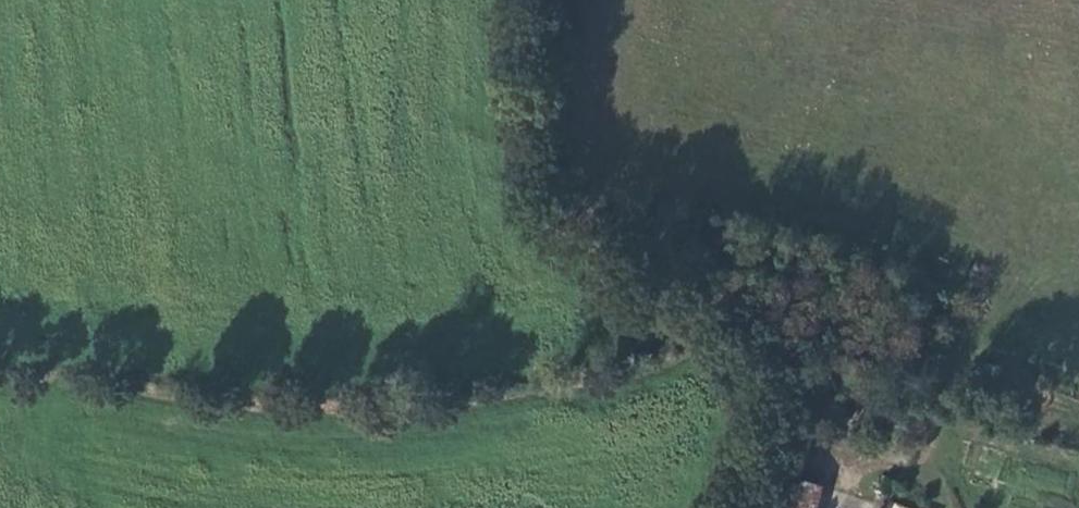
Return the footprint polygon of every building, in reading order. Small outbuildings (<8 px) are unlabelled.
[(782,507),(830,507),(834,497),(789,484),(782,507)]
